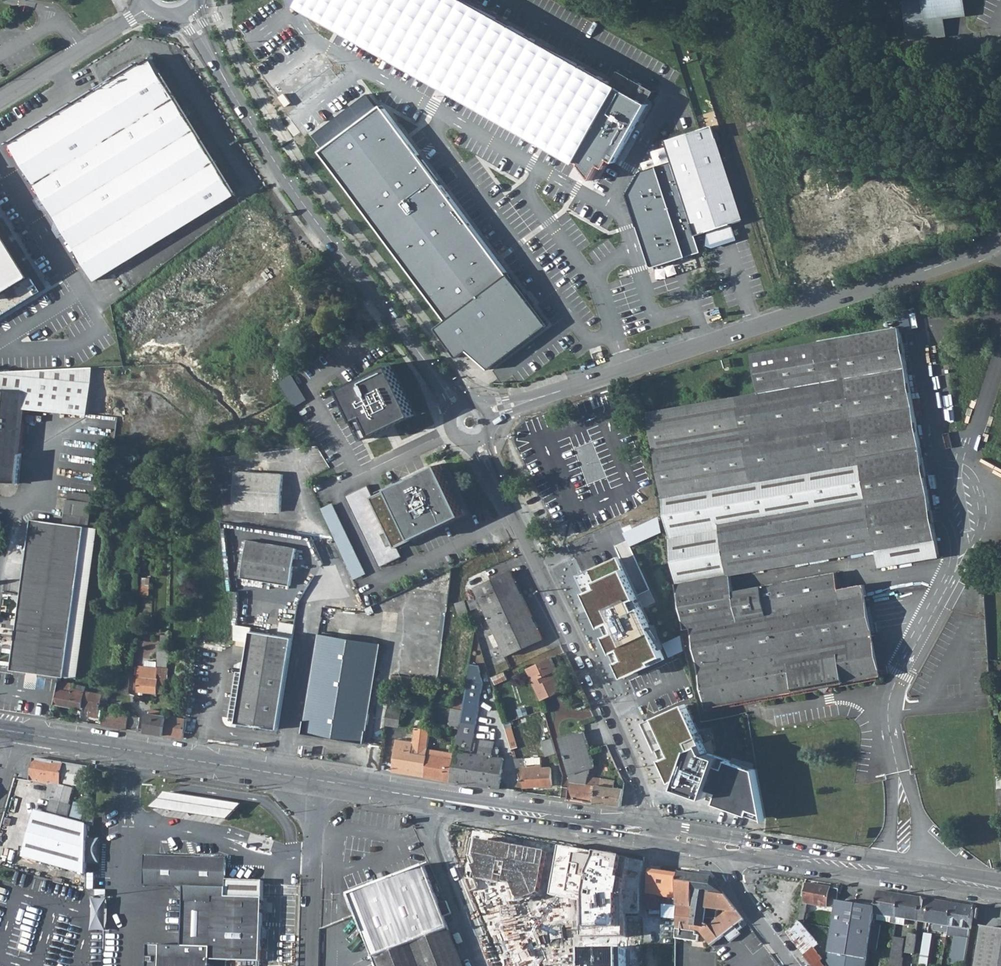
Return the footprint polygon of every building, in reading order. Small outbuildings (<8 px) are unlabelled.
[(295,4),(339,29),(368,46),(475,106),(575,162),(579,168),(582,174),(586,179),(594,166),(598,169),(604,160),(610,163),(645,103),(652,93),(616,72),(610,85),(492,20),(457,0),(297,0),(295,4)] [(904,1),(909,40),(946,35),(944,18),(966,15),(964,0),(915,0),(904,1)] [(95,281),(234,195),(160,75),(161,74),(151,58),(140,65),(141,67),(12,146),(95,281)] [(307,134),(321,152),(450,321),(440,327),(461,359),(471,353),(492,371),(553,325),(513,273),(385,109),(381,106),(380,107),(370,93),(307,134)] [(713,126),(665,141),(672,162),(695,233),(731,221),(732,224),(744,220),(713,126)] [(654,267),(701,253),(695,233),(672,162),(644,172),(631,195),(654,267)] [(734,249),(736,255),(741,253),(738,243),(732,224),(731,221),(695,233),(701,253),(703,259),(734,249)] [(0,222),(0,317),(42,291),(0,222)] [(195,252),(183,261),(185,264),(197,255),(195,252)] [(912,313),(900,315),(903,330),(915,329),(912,313)] [(359,323),(355,326),(360,334),(365,330),(359,323)] [(650,411),(656,452),(664,498),(671,538),(679,583),(678,583),(686,629),(692,628),(707,708),(878,677),(870,636),(862,637),(855,599),(867,597),(865,584),(840,588),(837,573),(735,591),(732,574),(877,549),(880,567),(940,556),(900,328),(753,353),(760,392),(650,411)] [(395,364),(341,388),(366,440),(420,419),(395,364)] [(0,371),(0,481),(19,483),(26,408),(88,414),(93,366),(0,371)] [(296,406),(308,399),(293,374),(281,382),(296,406)] [(567,464),(576,485),(589,518),(630,502),(616,468),(595,417),(555,433),(563,454),(556,457),(560,467),(567,464)] [(414,537),(464,514),(441,463),(413,476),(415,481),(402,487),(400,482),(391,487),(414,537)] [(283,474),(236,471),(234,509),(281,511),(283,474)] [(414,537),(391,487),(374,494),(369,483),(346,493),(353,508),(354,508),(381,565),(401,556),(396,546),(414,537)] [(92,502),(93,494),(69,491),(68,499),(92,502)] [(33,519),(12,669),(59,676),(77,678),(98,528),(97,528),(98,523),(89,522),(92,502),(68,499),(65,524),(33,519)] [(331,503),(321,508),(353,578),(365,573),(331,503)] [(284,539),(259,535),(258,542),(283,546),(284,539)] [(248,540),(242,577),(291,585),(297,548),(283,546),(258,542),(248,540)] [(540,544),(537,545),(543,560),(550,556),(544,542),(540,544)] [(511,570),(475,587),(506,655),(543,639),(533,618),(511,570)] [(142,577),(142,586),(141,594),(150,595),(150,586),(148,585),(147,578),(142,577)] [(878,677),(882,676),(867,597),(855,599),(862,637),(870,636),(878,677)] [(460,617),(469,614),(465,600),(455,603),(460,617)] [(293,637),(251,631),(236,722),(278,729),(293,637)] [(381,643),(319,633),(303,733),(365,743),(381,643)] [(169,635),(162,635),(162,645),(157,645),(157,652),(158,652),(158,662),(148,661),(147,666),(139,666),(137,692),(157,694),(157,693),(158,678),(160,667),(168,668),(169,635)] [(174,685),(182,686),(185,656),(177,655),(175,676),(179,676),(179,680),(175,679),(174,685)] [(542,700),(562,691),(554,672),(557,670),(551,657),(528,668),(542,700)] [(117,692),(129,695),(132,665),(115,663),(114,672),(113,681),(118,681),(117,692)] [(495,741),(481,738),(479,753),(471,752),(471,750),(474,750),(476,742),(473,742),(476,723),(483,681),(478,665),(470,663),(468,679),(465,700),(463,709),(460,728),(459,730),(458,737),(456,750),(455,753),(455,757),(450,780),(500,788),(505,759),(504,757),(499,757),(500,749),(494,747),(495,741)] [(168,678),(169,668),(168,668),(160,667),(158,678),(157,693),(165,694),(166,678),(168,678)] [(504,672),(492,677),(495,684),(507,679),(504,672)] [(398,675),(396,685),(414,687),(415,677),(398,675)] [(83,707),(86,690),(87,686),(75,684),(60,681),(55,703),(82,709),(83,707)] [(103,694),(86,690),(83,707),(90,708),(89,715),(99,717),(100,708),(105,709),(108,695),(103,694)] [(454,707),(463,709),(465,700),(456,698),(454,707)] [(685,700),(642,720),(670,782),(764,817),(755,765),(705,747),(685,700)] [(454,707),(452,707),(449,726),(460,728),(463,709),(454,707)] [(152,709),(149,711),(145,732),(164,735),(164,733),(167,715),(164,715),(164,711),(152,709)] [(402,711),(387,709),(385,724),(399,726),(402,711)] [(105,711),(103,725),(115,727),(117,713),(105,711)] [(138,730),(139,717),(117,713),(115,727),(138,730)] [(164,735),(183,738),(184,736),(186,718),(167,715),(164,733),(164,735)] [(509,721),(504,723),(511,748),(514,748),(517,747),(509,721)] [(414,741),(397,739),(392,771),(424,776),(428,753),(428,749),(429,746),(429,740),(431,729),(416,727),(414,741)] [(615,780),(588,776),(590,768),(594,766),(584,730),(560,737),(570,773),(571,780),(568,798),(621,806),(624,788),(614,787),(615,780)] [(552,738),(542,741),(546,755),(556,752),(552,738)] [(428,749),(428,753),(455,757),(455,753),(428,749)] [(455,757),(428,753),(424,776),(450,780),(455,757)] [(517,758),(514,758),(517,767),(522,767),(523,787),(552,785),(551,767),(550,767),(541,767),(541,756),(517,758)] [(37,811),(31,831),(86,847),(87,826),(67,820),(71,805),(69,805),(74,789),(72,789),(73,786),(88,788),(89,768),(36,760),(33,772),(32,783),(51,786),(47,800),(52,802),(48,815),(37,811)] [(199,798),(168,793),(154,808),(189,813),(230,820),(244,805),(199,798)] [(75,803),(71,818),(83,820),(87,805),(75,803)] [(31,831),(24,857),(85,874),(86,847),(31,831)] [(548,851),(472,839),(470,855),(479,879),(513,885),(520,902),(541,894),(548,851)] [(625,860),(562,848),(552,895),(583,904),(585,949),(627,948),(626,928),(619,928),(619,897),(622,897),(624,880),(622,880),(625,860)] [(178,891),(177,856),(144,854),(143,885),(174,887),(178,891)] [(177,856),(178,891),(184,897),(183,923),(182,946),(151,945),(151,965),(226,965),(226,960),(260,961),(262,898),(226,897),(227,879),(228,859),(177,856)] [(445,917),(447,917),(442,904),(440,905),(426,868),(388,882),(382,866),(376,863),(366,867),(363,873),(368,889),(352,895),(359,913),(379,965),(464,965),(445,917)] [(678,899),(679,873),(662,871),(662,869),(653,867),(652,870),(651,870),(648,895),(647,903),(647,911),(662,911),(662,920),(677,922),(678,907),(662,906),(661,906),(661,897),(678,899)] [(755,871),(749,884),(765,904),(769,901),(769,898),(771,892),(786,894),(803,897),(805,884),(777,879),(778,875),(755,871)] [(713,878),(679,873),(678,899),(678,907),(677,922),(676,928),(676,930),(676,941),(698,942),(699,935),(696,935),(696,931),(701,931),(713,945),(725,936),(731,943),(741,934),(739,931),(743,928),(740,924),(745,920),(740,913),(713,878)] [(227,879),(226,897),(262,898),(263,881),(227,879)] [(805,904),(836,909),(838,902),(840,890),(808,885),(805,904)] [(876,908),(875,914),(898,918),(901,895),(893,894),(879,892),(876,908)] [(901,895),(898,918),(919,921),(923,899),(901,895)] [(923,899),(919,921),(927,922),(930,900),(923,899)] [(930,900),(927,922),(945,926),(944,933),(948,934),(953,904),(930,900)] [(447,902),(442,904),(447,917),(452,914),(447,902)] [(827,964),(828,965),(867,965),(870,950),(874,922),(875,914),(876,908),(838,902),(836,909),(827,964)] [(948,934),(947,936),(962,938),(969,940),(974,907),(953,904),(948,934)] [(509,965),(548,965),(530,914),(495,926),(509,965)] [(791,930),(787,933),(805,957),(815,949),(820,946),(803,924),(799,922),(791,930)] [(874,922),(870,950),(878,951),(882,923),(874,922)] [(543,937),(554,963),(577,953),(567,927),(543,937)] [(982,930),(976,965),(1000,965),(1000,933),(982,930)] [(925,934),(921,958),(929,960),(933,935),(925,934)] [(907,955),(914,956),(917,939),(915,939),(916,936),(912,936),(911,938),(909,939),(907,955)] [(890,965),(903,965),(904,959),(902,959),(905,939),(895,938),(892,957),(891,957),(890,965)] [(957,965),(965,965),(969,940),(962,938),(957,965)] [(585,949),(586,965),(627,965),(627,948),(585,949)] [(647,948),(647,965),(657,965),(657,948),(647,948)] [(805,957),(813,965),(825,965),(823,963),(824,961),(815,949),(805,957)]
